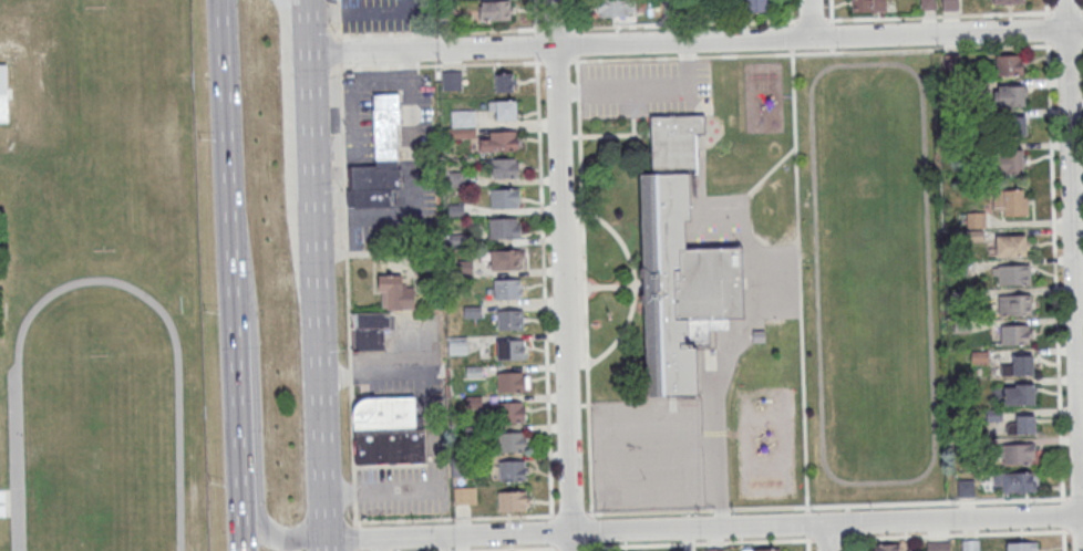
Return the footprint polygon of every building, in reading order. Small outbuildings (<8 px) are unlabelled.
[(633,0),(597,0),(597,16),(633,16),(633,0)] [(768,0),(744,0),(744,13),(768,13),(768,0)] [(852,12),(885,12),(885,0),(852,0),(852,12)] [(956,10),(956,0),(943,0),(943,10),(956,10)] [(479,2),(510,1),(510,21),(481,22),(479,2)] [(1023,74),(1023,55),(995,55),(995,74),(1023,74)] [(9,124),(7,66),(0,67),(0,124),(9,124)] [(443,72),(444,92),(463,91),(463,72),(443,72)] [(496,74),(497,94),(515,93),(514,73),(496,74)] [(1025,85),(994,85),(994,106),(1025,106),(1025,85)] [(372,94),(374,165),(347,166),(348,207),(394,206),(393,189),(401,189),(398,93),(372,94)] [(488,103),(489,112),(497,112),(497,122),(517,122),(517,102),(488,103)] [(452,111),(452,127),(476,127),(476,111),(452,111)] [(639,173),(643,283),(648,396),(698,396),(697,347),(729,346),(729,318),(744,318),(742,246),(685,248),(684,220),(691,220),(690,173),(695,171),(695,133),(704,132),(704,113),(650,114),(650,133),(652,173),(639,173)] [(996,116),(996,136),(1026,136),(1026,116),(996,116)] [(445,128),(446,138),(477,137),(476,128),(445,128)] [(491,132),(492,141),(481,141),(482,153),(518,152),(518,132),(491,132)] [(1024,174),(1024,149),(997,149),(997,174),(1024,174)] [(493,159),(494,179),(519,179),(519,159),(493,159)] [(450,173),(466,171),(466,187),(450,188),(450,173)] [(492,189),(492,209),(518,209),(518,189),(492,189)] [(993,189),(993,215),(1028,215),(1028,189),(993,189)] [(448,204),(465,204),(466,216),(448,216),(448,204)] [(984,212),(967,212),(967,228),(984,228),(984,212)] [(489,219),(491,239),(520,239),(520,218),(489,219)] [(450,235),(466,233),(467,246),(450,246),(450,235)] [(1027,255),(1027,235),(996,235),(996,255),(1027,255)] [(493,251),(493,272),(524,271),(523,250),(493,251)] [(457,263),(475,263),(475,274),(458,276),(457,263)] [(994,264),(994,284),(1030,284),(1030,264),(994,264)] [(403,309),(403,298),(416,298),(416,284),(403,284),(403,275),(379,275),(379,309),(403,309)] [(495,280),(496,300),(522,299),(522,279),(495,280)] [(999,294),(999,314),(1031,314),(1031,294),(999,294)] [(465,306),(482,306),(482,318),(465,319),(465,306)] [(498,311),(499,331),(526,331),(525,311),(498,311)] [(389,327),(389,313),(353,313),(353,350),(383,350),(383,327),(389,327)] [(1000,325),(1000,344),(1030,344),(1030,325),(1000,325)] [(764,342),(764,329),(752,329),(752,342),(764,342)] [(450,336),(467,335),(468,355),(451,356),(450,336)] [(498,341),(498,361),(525,360),(525,340),(498,341)] [(1033,375),(1033,355),(1012,355),(1012,364),(1003,364),(1003,375),(1033,375)] [(466,366),(483,366),(483,377),(466,378),(466,366)] [(498,374),(499,394),(526,393),(525,373),(498,374)] [(1035,384),(1004,384),(1004,404),(1035,404),(1035,384)] [(467,396),(483,396),(483,408),(467,408),(467,396)] [(420,397),(353,398),(354,464),(421,463),(420,397)] [(498,404),(499,424),(526,423),(525,403),(498,404)] [(1035,415),(1015,415),(1015,425),(1008,425),(1008,433),(1035,433),(1035,415)] [(467,426),(484,426),(484,438),(467,438),(467,426)] [(501,433),(501,453),(527,453),(527,433),(501,433)] [(999,464),(1038,464),(1038,444),(999,444),(999,464)] [(453,457),(471,457),(471,476),(453,477),(453,457)] [(499,461),(501,481),(527,481),(526,461),(499,461)] [(994,492),(1035,492),(1035,472),(994,472),(994,492)] [(973,479),(958,479),(958,496),(973,496),(973,479)] [(454,488),(472,487),(473,507),(455,508),(454,488)] [(501,493),(501,513),(527,512),(527,492),(501,493)] [(978,539),(978,550),(962,550),(962,540),(978,539)] [(950,541),(950,550),(928,550),(928,541),(950,541)] [(1007,542),(1007,550),(1037,550),(1037,542),(1007,542)]
